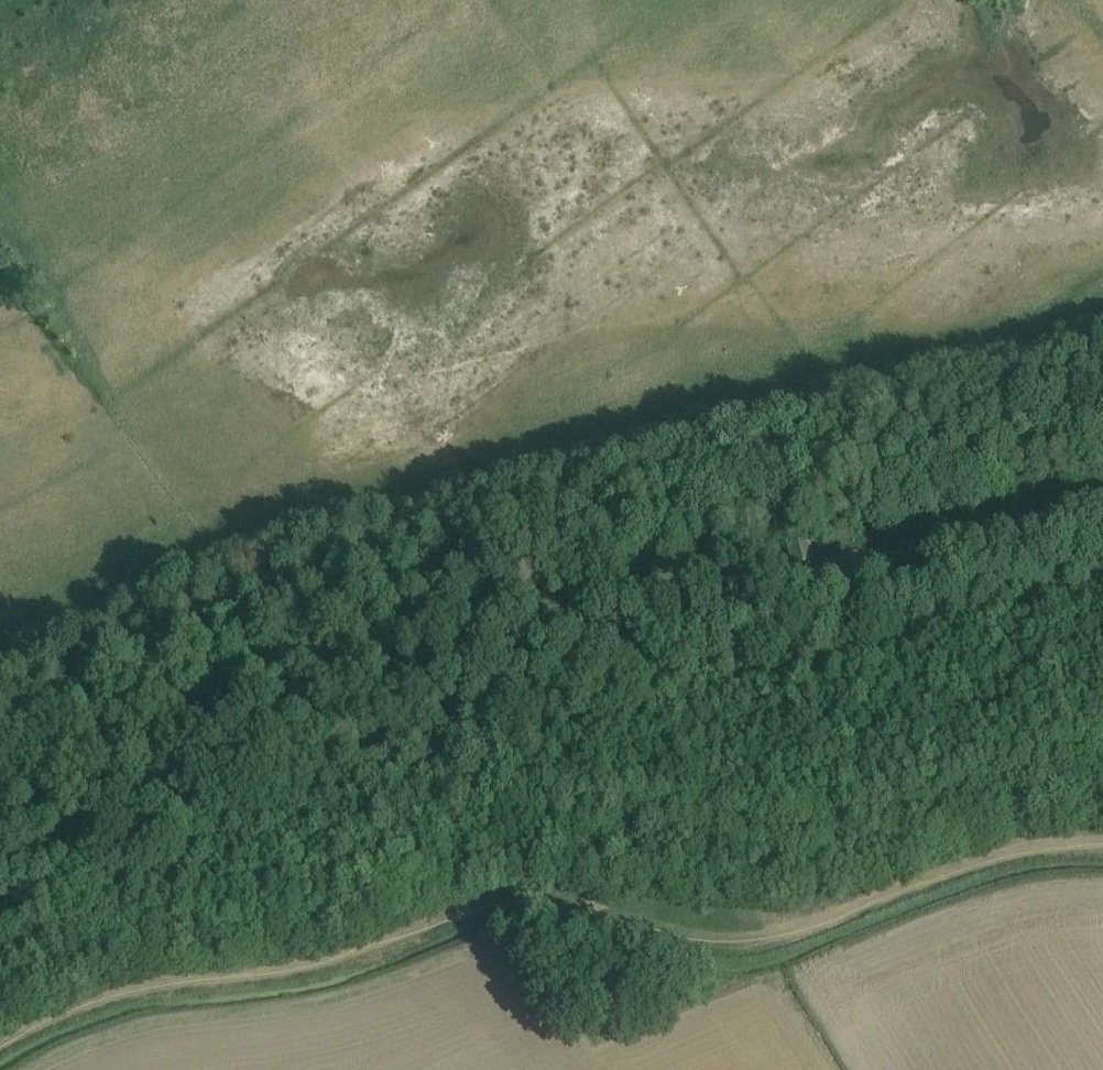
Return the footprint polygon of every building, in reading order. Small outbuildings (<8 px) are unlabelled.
[(789,546),(795,567),(812,563),(806,542),(789,546)]
